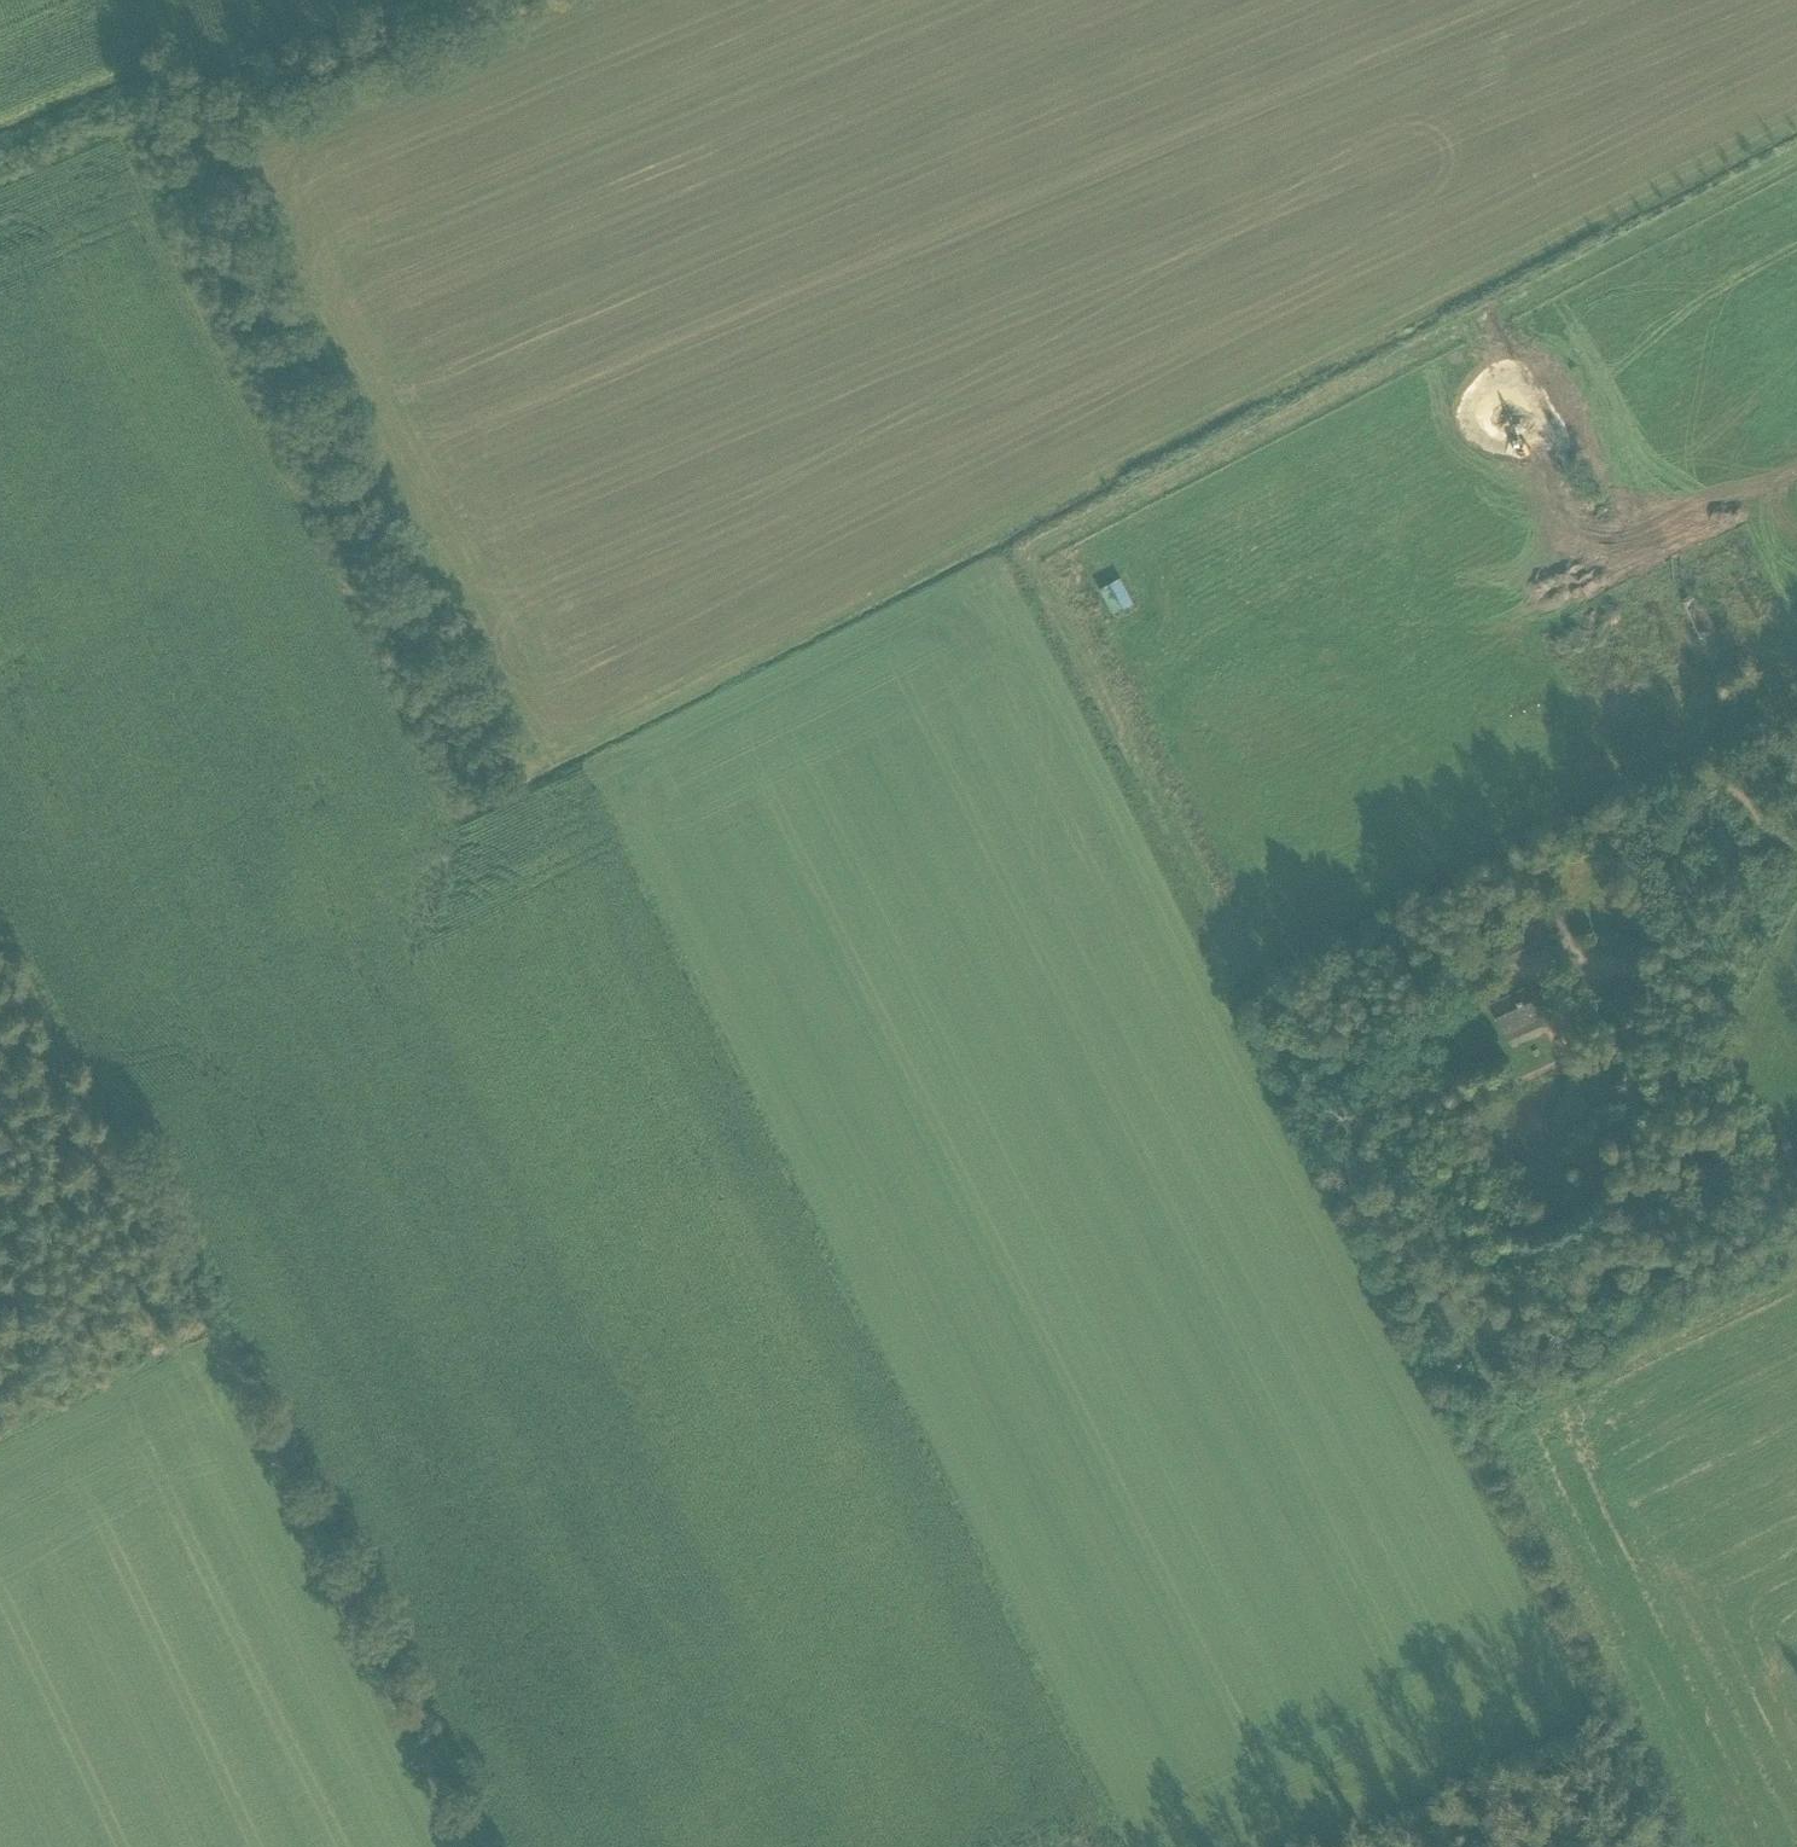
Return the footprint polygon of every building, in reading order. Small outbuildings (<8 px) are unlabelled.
[(1117,576),(1095,588),(1110,614),(1132,601),(1117,576)] [(1689,593),(1663,608),(1687,649),(1713,634),(1689,593)] [(1529,991),(1525,987),(1489,1004),(1507,1042),(1543,1024),(1538,1012),(1550,1006),(1540,986),(1529,991)]
